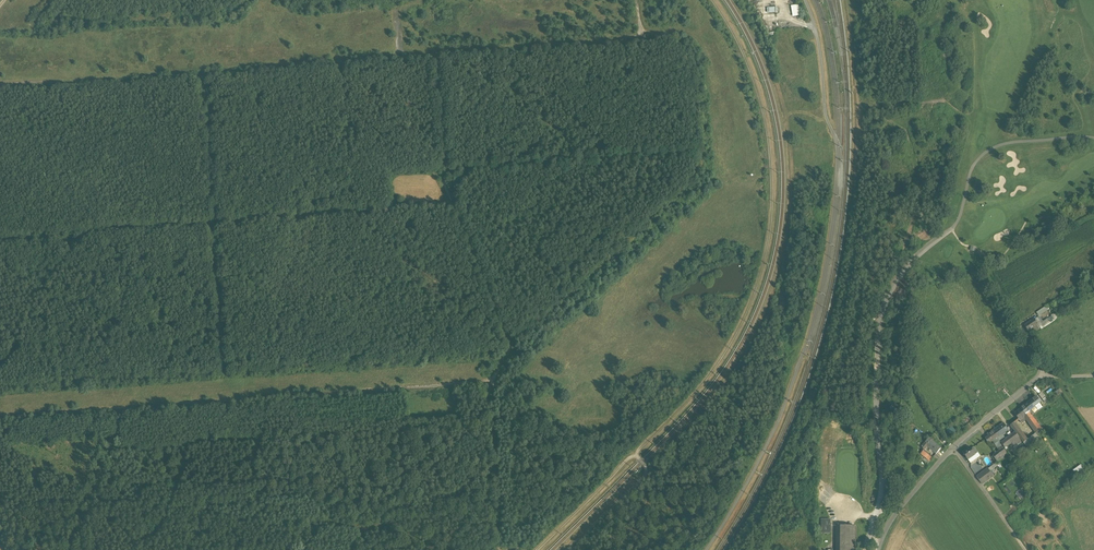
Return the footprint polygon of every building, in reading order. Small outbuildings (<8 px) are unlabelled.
[(800,5),(792,5),(793,16),(800,16),(800,5)] [(1046,307),(1036,313),(1039,317),(1048,310),(1046,307)] [(1043,322),(1039,317),(1035,319),(1037,323),(1038,325),(1040,327),(1041,329),(1058,319),(1054,314),(1051,316),(1052,318),(1049,320),(1048,318),(1043,322)] [(1032,321),(1024,326),(1027,331),(1034,327),(1035,327),(1032,321)] [(1041,393),(1039,395),(1045,403),(1047,401),(1041,393)] [(1041,402),(1037,397),(1029,403),(1030,404),(1033,402),(1036,406),(1041,402)] [(1029,403),(1021,408),(1023,411),(1024,410),(1027,414),(1030,413),(1029,411),(1033,408),(1030,404),(1029,403)] [(1021,408),(1015,413),(1020,420),(1025,416),(1028,420),(1032,416),(1030,413),(1027,414),(1024,410),(1023,411),(1021,408)] [(1042,429),(1032,416),(1028,420),(1037,433),(1042,429)] [(1025,437),(1014,422),(1010,425),(1015,433),(1019,437),(1021,440),(1025,437)] [(1004,423),(994,430),(999,436),(1008,429),(1004,423)] [(951,435),(956,432),(952,425),(947,429),(951,435)] [(994,430),(987,434),(989,436),(986,439),(989,443),(999,436),(994,430)] [(1015,433),(1001,443),(1005,448),(1019,437),(1015,433)] [(1028,439),(1023,443),(1028,449),(1041,439),(1036,433),(1028,439)] [(941,448),(929,438),(926,442),(928,444),(927,446),(936,454),(941,448)] [(983,453),(977,445),(974,447),(978,453),(980,455),(983,453)] [(972,449),(970,447),(963,452),(968,460),(976,454),(972,449)] [(1007,453),(1003,448),(1000,450),(993,456),(997,461),(1007,453)] [(933,458),(923,450),(921,453),(930,461),(933,458)] [(988,468),(977,477),(982,484),(994,476),(990,471),(988,468)] [(830,520),(821,520),(821,533),(830,533),(830,520)] [(835,526),(835,549),(856,549),(856,526),(835,526)]
